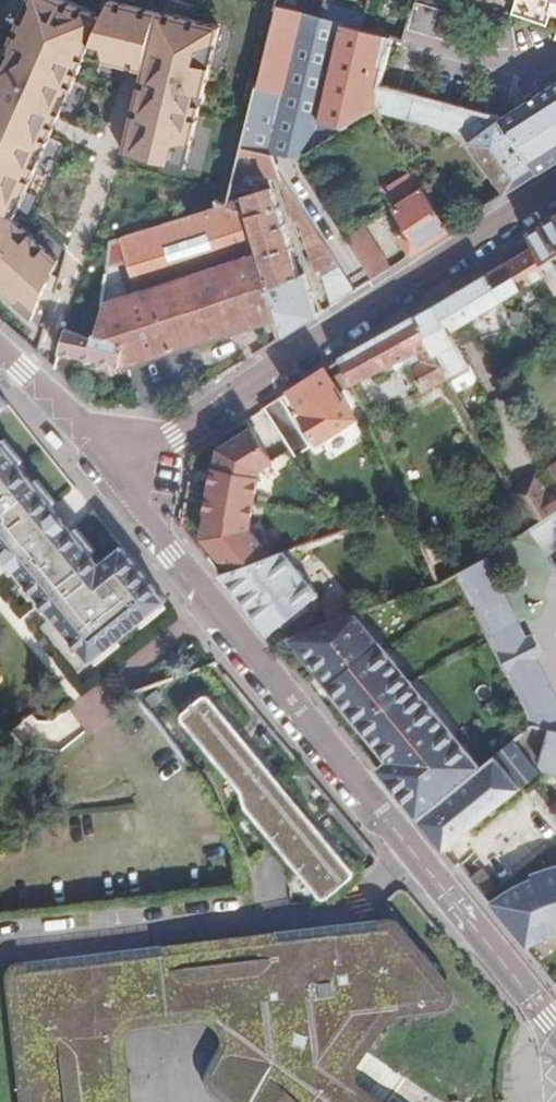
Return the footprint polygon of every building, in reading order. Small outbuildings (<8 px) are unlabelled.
[(70,0),(27,0),(0,63),(0,290),(33,320),(67,262),(20,217),(99,52),(137,65),(145,68),(125,154),(192,169),(229,29),(169,13),(116,0),(110,0),(106,15),(70,0)] [(319,20),(329,22),(332,13),(336,0),(325,0),(319,20)] [(418,1),(462,13),(465,0),(418,0),(418,1)] [(550,14),(555,0),(517,0),(516,3),(532,8),(530,18),(548,23),(550,14)] [(319,20),(277,9),(252,110),(242,150),(270,155),(295,159),(383,104),(384,87),(386,37),(351,28),(329,22),(319,20)] [(332,13),(329,22),(351,28),(354,19),(332,13)] [(407,42),(410,31),(393,26),(391,38),(407,42)] [(555,103),(555,84),(529,102),(538,116),(555,103)] [(470,111),(384,87),(383,104),(383,110),(465,132),(470,111)] [(498,125),(534,177),(552,164),(550,160),(555,155),(555,103),(538,116),(529,102),(502,119),(497,124),(498,125)] [(534,177),(498,125),(471,144),(504,195),(534,177)] [(242,150),(237,169),(278,179),(291,224),(296,223),(312,273),(319,272),(330,307),(352,293),(280,177),(270,155),(242,150)] [(451,230),(409,165),(379,184),(405,223),(394,230),(411,255),(451,230)] [(278,319),(283,337),(314,317),(302,274),(295,276),(272,187),(230,199),(227,210),(248,212),(260,255),(278,319)] [(140,290),(260,255),(248,212),(227,210),(119,238),(111,239),(140,290)] [(531,237),(536,245),(552,272),(555,279),(555,221),(531,237)] [(366,232),(347,244),(370,281),(388,270),(366,232)] [(552,272),(536,245),(486,274),(502,301),(534,282),(552,272)] [(127,337),(129,362),(129,364),(278,319),(260,255),(140,290),(105,300),(99,332),(127,337)] [(82,269),(68,327),(70,327),(99,332),(105,300),(104,272),(82,269)] [(552,272),(534,282),(540,292),(550,295),(555,291),(555,279),(552,272)] [(486,274),(414,315),(446,371),(448,376),(472,362),(453,330),(502,301),(486,274)] [(446,371),(414,315),(337,360),(348,383),(400,353),(420,386),(446,371)] [(99,332),(70,327),(59,352),(76,354),(75,364),(97,368),(98,359),(129,362),(127,337),(99,332)] [(348,383),(337,360),(290,390),(304,413),(301,415),(317,440),(354,416),(338,390),(348,383)] [(0,386),(0,408),(10,397),(4,389),(0,386)] [(10,397),(0,408),(0,419),(15,402),(10,397)] [(7,551),(60,506),(0,434),(0,542),(7,551)] [(528,521),(555,503),(555,478),(541,488),(531,473),(509,486),(528,521)] [(528,521),(547,549),(555,543),(555,503),(528,521)] [(60,506),(7,551),(27,575),(81,531),(60,506)] [(247,535),(256,559),(280,550),(290,547),(281,522),(247,535)] [(96,660),(175,598),(131,544),(107,564),(81,531),(27,575),(48,601),(63,590),(73,601),(58,614),(96,660)] [(256,559),(218,572),(267,632),(314,593),(280,550),(256,559)] [(459,576),(488,638),(524,622),(494,560),(459,576)] [(63,590),(48,601),(58,614),(73,601),(63,590)] [(354,609),(288,634),(354,717),(390,761),(379,770),(417,816),(480,764),(423,694),(419,698),(390,662),(394,658),(354,609)] [(515,735),(527,721),(546,726),(555,722),(555,688),(524,622),(488,638),(521,709),(515,735)] [(98,693),(70,701),(80,732),(108,723),(98,693)] [(350,871),(208,698),(206,698),(203,698),(184,714),(183,717),(184,719),(239,783),(242,790),(246,802),(249,808),(321,895),(324,896),(326,896),(349,876),(350,873),(350,871)] [(515,735),(509,740),(515,747),(533,733),(527,721),(515,735)] [(546,726),(527,721),(533,733),(550,737),(543,767),(548,773),(555,775),(555,728),(546,726)] [(480,764),(417,816),(442,848),(535,770),(515,747),(509,740),(480,764)] [(551,866),(540,869),(531,873),(532,877),(518,883),(507,889),(497,895),(487,902),(524,946),(537,938),(549,932),(555,930),(555,865),(551,866)] [(17,979),(31,1101),(117,1101),(111,1048),(115,1033),(119,1026),(133,1018),(178,1014),(189,1011),(206,1011),(218,1016),(225,1023),(230,1039),(230,1050),(214,1079),(214,1084),(221,1094),(231,1101),(357,1101),(349,1093),(344,1082),(344,1072),(349,1062),(388,1008),(408,1008),(427,1006),(446,1001),(441,993),(437,991),(432,984),(390,936),(17,979)]
